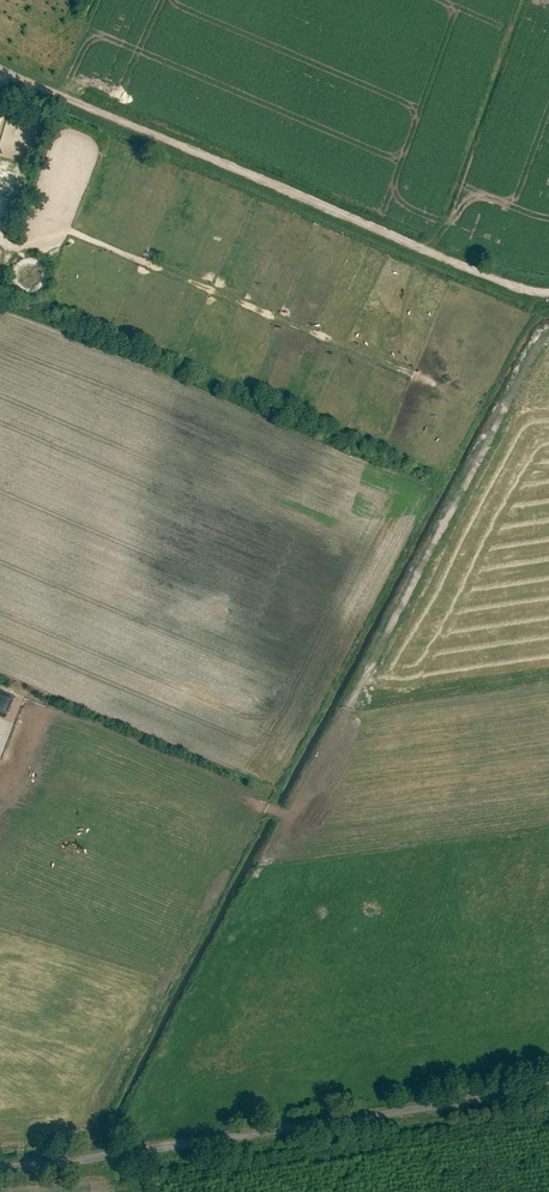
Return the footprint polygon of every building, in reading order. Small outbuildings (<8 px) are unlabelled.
[(0,196),(0,227),(1,227),(11,200),(0,196)]
